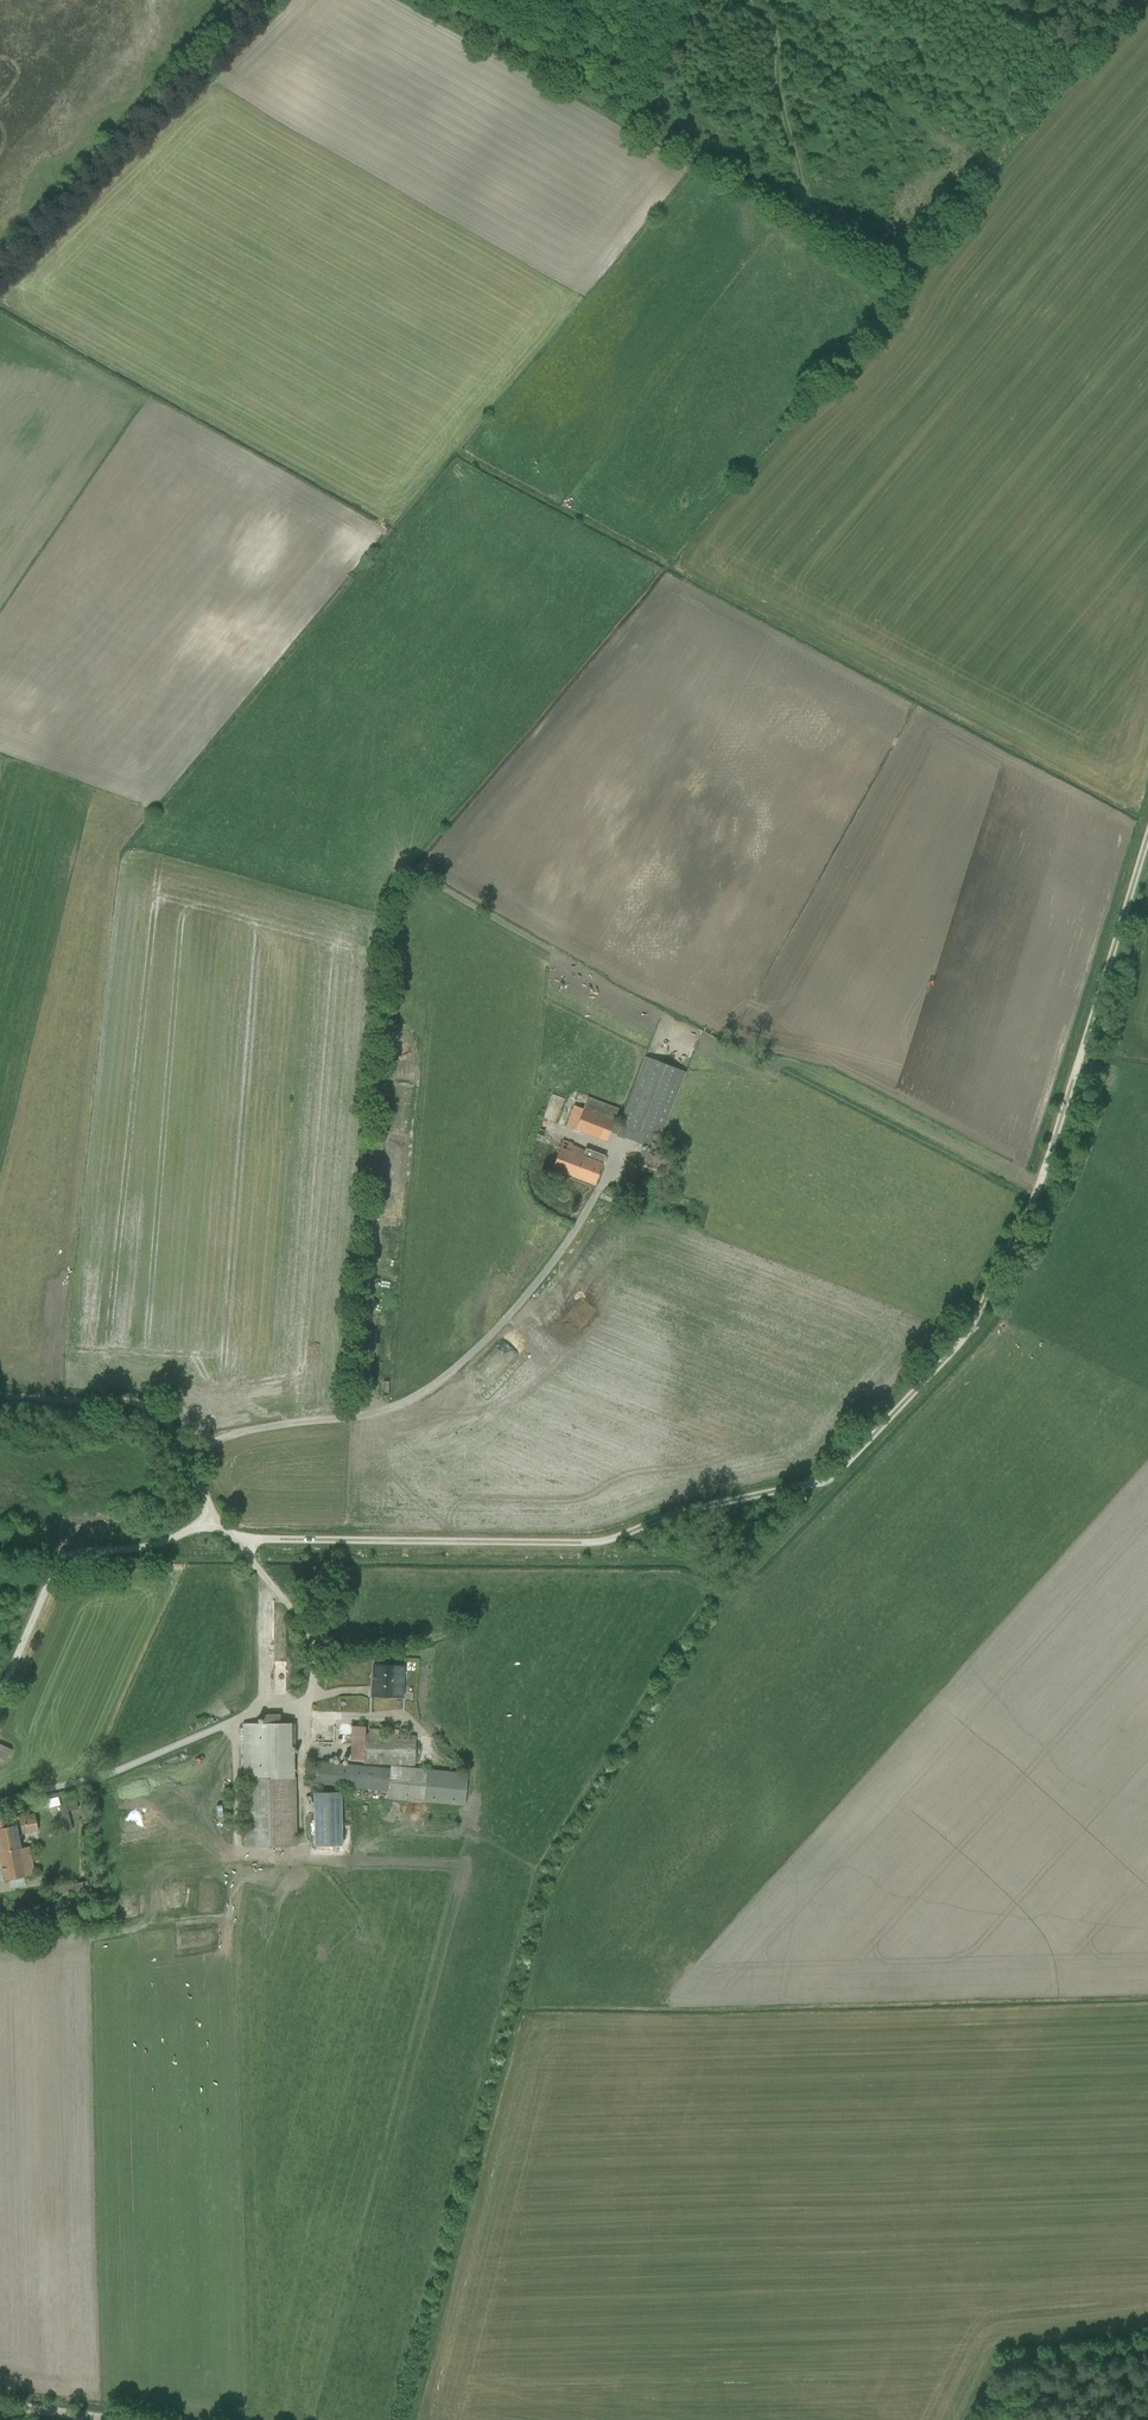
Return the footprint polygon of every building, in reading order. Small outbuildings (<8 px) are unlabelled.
[(610,1134),(656,1151),(686,1074),(646,1059),(620,1126),(613,1123),(618,1110),(588,1098),(582,1111),(572,1108),(564,1128),(606,1144),(610,1134)] [(378,1141),(393,1149),(400,1135),(385,1127),(378,1141)] [(551,1174),(595,1190),(606,1159),(563,1143),(551,1174)] [(642,1153),(638,1167),(659,1174),(663,1160),(642,1153)] [(372,1699),(403,1699),(404,1660),(373,1660),(372,1699)] [(266,1671),(265,1692),(275,1692),(275,1672),(266,1671)] [(13,1723),(15,1709),(4,1708),(2,1721),(13,1723)] [(243,1849),(296,1847),(293,1726),(280,1726),(280,1716),(262,1717),(262,1725),(240,1726),(243,1849)] [(386,1803),(466,1809),(468,1775),(413,1770),(415,1738),(381,1735),(382,1730),(353,1728),(350,1764),(314,1762),(312,1788),(387,1793),(386,1803)] [(315,1847),(341,1847),(341,1795),(315,1795),(315,1847)] [(67,1799),(59,1800),(60,1807),(68,1806),(67,1799)] [(24,1835),(37,1832),(34,1818),(21,1821),(24,1835)] [(34,1876),(30,1853),(23,1855),(16,1821),(0,1824),(0,1856),(5,1882),(34,1876)]
